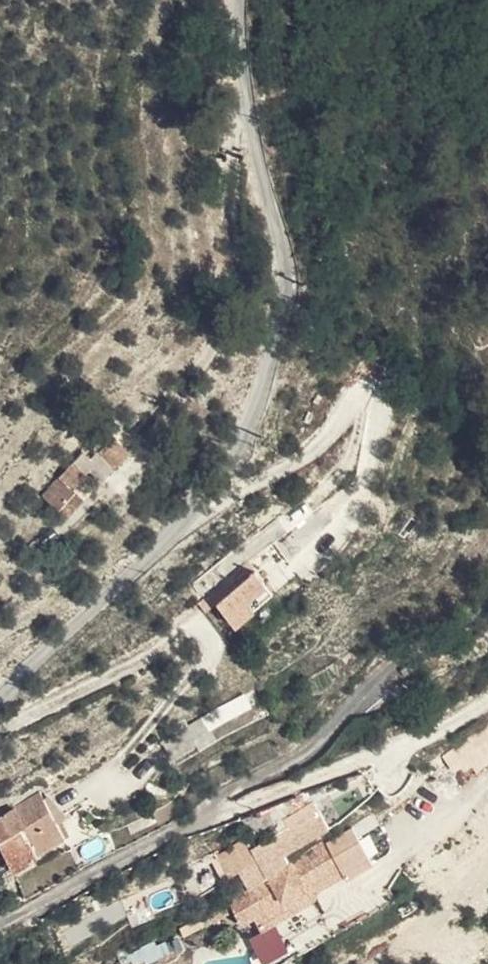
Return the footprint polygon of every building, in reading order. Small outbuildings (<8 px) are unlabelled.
[(115,435),(99,453),(113,466),(128,449),(115,435)] [(113,466),(99,453),(94,448),(88,455),(76,446),(62,462),(65,465),(39,495),(55,510),(73,490),(71,489),(90,470),(101,479),(113,466)] [(73,490),(55,510),(64,518),(82,499),(73,490)] [(262,595),(243,574),(208,603),(226,625),(262,595)] [(60,828),(29,780),(0,800),(0,850),(12,867),(37,849),(35,846),(60,828)] [(228,869),(237,883),(228,889),(231,894),(218,902),(229,919),(241,911),(249,924),(300,892),(297,887),(331,866),(315,841),(301,850),(298,845),(255,872),(246,858),(228,869)] [(248,940),(262,963),(270,963),(290,952),(274,926),(248,940)]
